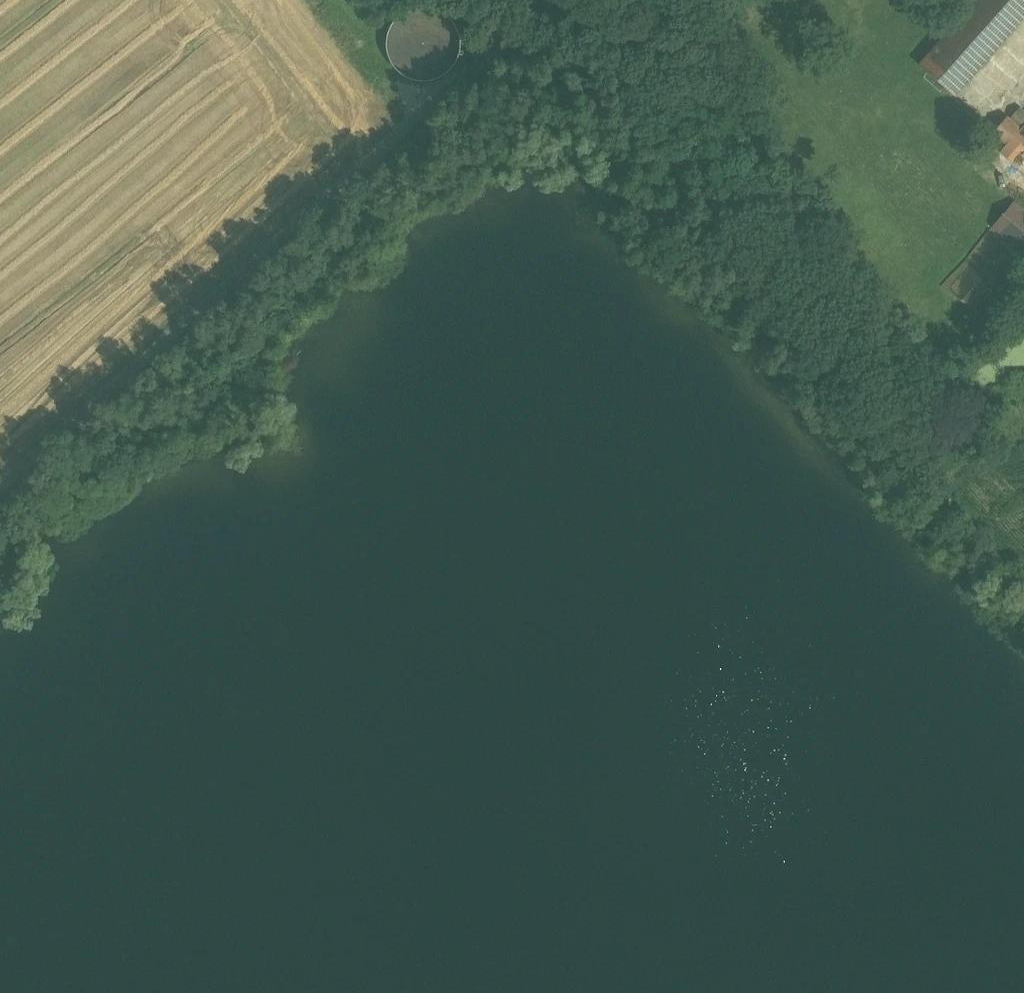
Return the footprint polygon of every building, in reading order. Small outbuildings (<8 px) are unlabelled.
[(921,65),(954,94),(1023,16),(1023,0),(979,0),(921,65)] [(1008,119),(996,132),(1009,143),(1003,150),(1012,158),(1011,158),(1012,159),(1023,145),(1023,135),(1022,133),(1022,132),(1008,119)] [(1013,203),(995,224),(1023,249),(1023,212),(1013,203)]
